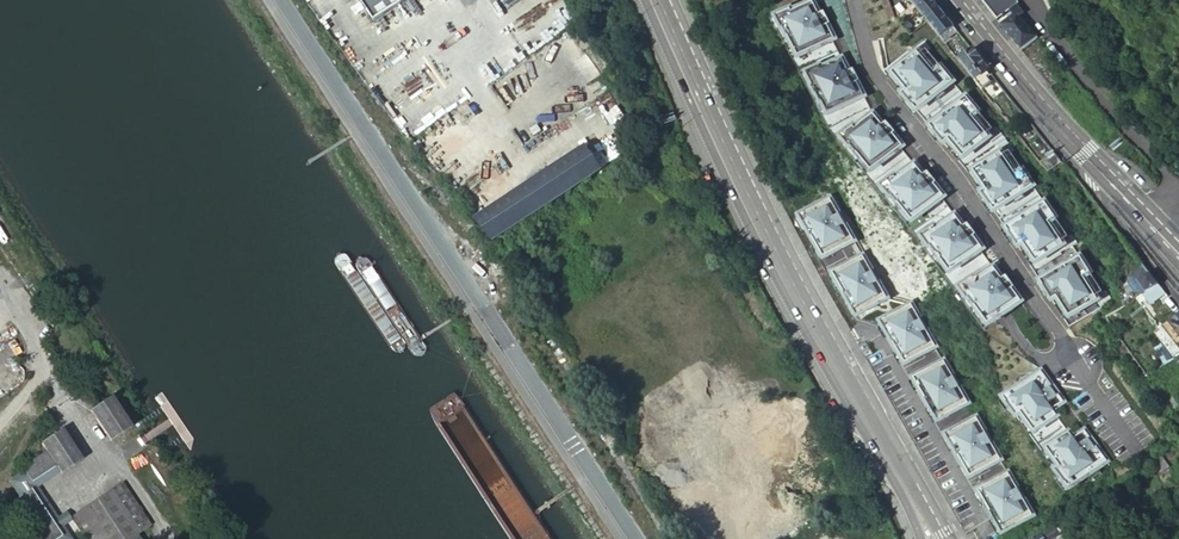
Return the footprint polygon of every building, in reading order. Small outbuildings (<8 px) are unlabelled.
[(395,29),(436,0),(374,0),(395,29)] [(918,9),(929,0),(911,0),(918,9)] [(941,11),(932,0),(929,0),(918,9),(928,22),(941,11)] [(1018,4),(1016,0),(982,0),(981,1),(997,21),(1018,4)] [(824,13),(819,15),(813,3),(792,13),(791,11),(772,20),(789,56),(819,118),(837,144),(851,161),(870,185),(901,225),(934,266),(975,319),(984,330),(1021,301),(1011,288),(1013,286),(1004,276),(1001,279),(979,251),(980,250),(970,237),(972,235),(964,225),(960,228),(938,200),(940,199),(930,186),(932,184),(924,174),(919,177),(898,149),(899,148),(889,135),(892,133),(883,123),(879,126),(870,115),(861,98),(855,84),(858,83),(852,70),(847,72),(832,42),(834,41),(828,27),(830,26),(824,13)] [(997,21),(1022,52),(1039,37),(1036,33),(1035,35),(1032,31),(1034,30),(1021,12),(1022,12),(1018,4),(997,21)] [(940,37),(953,27),(941,11),(928,22),(940,37)] [(940,37),(944,42),(957,32),(953,27),(940,37)] [(930,48),(924,41),(909,53),(907,51),(883,73),(930,129),(965,170),(1000,220),(1070,326),(1103,306),(1102,303),(1112,297),(1108,290),(1104,292),(1073,245),(1078,242),(1073,234),(1069,237),(1011,153),(1014,150),(1008,143),(999,150),(993,143),(1003,135),(996,127),(993,130),(927,50),(930,48)] [(959,61),(975,82),(989,71),(972,50),(959,61)] [(979,86),(992,76),(989,71),(975,82),(979,86)] [(492,240),(601,168),(586,146),(511,195),(454,113),(409,143),(492,240)] [(1048,174),(1062,163),(1056,155),(1041,166),(1048,174)] [(830,200),(799,217),(824,259),(854,241),(830,200)] [(864,257),(833,274),(858,316),(888,299),(864,257)] [(1133,276),(1134,277),(1145,293),(1158,285),(1143,264),(1138,267),(1135,269),(1134,271),(1133,274),(1133,276)] [(1170,300),(1158,285),(1145,293),(1142,295),(1146,300),(1154,312),(1170,300)] [(1146,300),(1142,295),(1136,298),(1140,304),(1146,300)] [(1170,300),(1154,312),(1166,326),(1175,320),(1178,316),(1178,312),(1170,300)] [(911,306),(881,324),(906,365),(936,348),(911,306)] [(944,363),(913,379),(938,421),(968,404),(944,363)] [(1041,373),(1006,399),(1070,488),(1107,462),(1096,447),(1094,448),(1088,440),(1090,439),(1085,432),(1075,439),(1054,410),(1064,403),(1059,396),(1057,397),(1051,389),(1053,388),(1041,373)] [(88,411),(109,442),(130,428),(109,398),(88,411)] [(976,420),(945,437),(970,479),(1000,461),(976,420)] [(63,527),(57,530),(28,486),(56,467),(60,473),(61,474),(82,460),(61,430),(40,443),(45,450),(20,467),(23,470),(15,476),(19,482),(13,486),(21,497),(16,500),(38,532),(34,535),(37,538),(71,538),(63,527)] [(63,527),(73,520),(71,517),(67,511),(57,518),(37,489),(60,473),(56,467),(28,486),(57,530),(63,527)] [(1008,475),(978,492),(1002,534),(1033,517),(1008,475)] [(19,482),(15,476),(9,480),(13,486),(19,482)] [(73,520),(85,538),(139,538),(136,535),(150,525),(122,483),(71,517),(73,520)] [(1063,518),(1055,523),(1061,531),(1068,526),(1063,518)] [(1040,534),(1044,538),(1053,538),(1059,535),(1053,525),(1040,534)]
